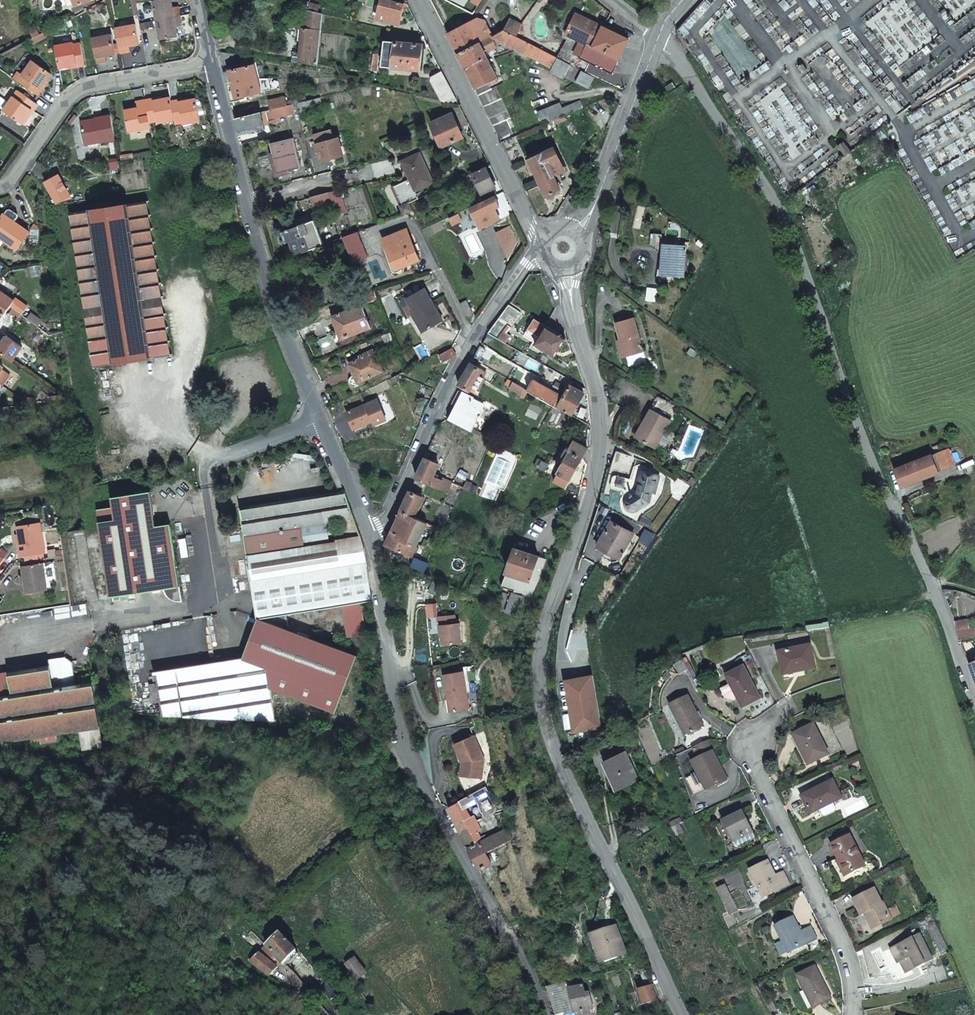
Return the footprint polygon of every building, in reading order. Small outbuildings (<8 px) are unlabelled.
[(155,21),(179,16),(178,9),(172,10),(172,8),(170,0),(157,0),(152,1),(155,21)] [(376,17),(398,23),(404,2),(396,0),(381,0),(376,17)] [(317,61),(321,11),(303,6),(302,24),(298,24),(296,36),(301,37),(300,49),(293,48),(292,58),(299,59),(317,61)] [(589,44),(582,57),(613,73),(630,39),(605,26),(582,14),(579,21),(575,20),(568,32),(589,44)] [(179,16),(155,21),(159,40),(177,37),(175,27),(175,24),(180,23),(179,16)] [(514,34),(519,24),(509,18),(503,28),(514,34)] [(457,54),(478,43),(491,37),(483,22),(477,20),(447,34),(457,54)] [(135,25),(115,28),(119,53),(129,51),(128,46),(132,45),(139,44),(135,25)] [(34,26),(28,28),(32,38),(38,35),(34,26)] [(503,28),(491,37),(551,66),(550,68),(563,75),(564,73),(589,85),(594,75),(529,41),(514,34),(503,28)] [(111,34),(92,38),(96,64),(106,61),(105,56),(107,56),(115,54),(111,34)] [(423,44),(386,39),(382,63),(419,69),(423,44)] [(73,42),(55,45),(59,67),(76,64),(76,66),(84,65),(80,42),(73,43),(73,42)] [(501,142),(515,136),(512,128),(515,126),(496,86),(491,88),(490,86),(498,82),(478,43),(457,54),(478,95),(501,142)] [(236,60),(234,52),(220,50),(223,64),(236,60)] [(14,78),(38,94),(42,88),(41,87),(51,73),(32,59),(22,74),(19,71),(14,78)] [(226,85),(257,77),(253,63),(223,71),(226,85)] [(444,101),(454,96),(442,71),(432,75),(444,101)] [(261,89),(257,77),(226,85),(230,99),(261,89)] [(18,90),(8,104),(26,117),(31,109),(33,110),(37,103),(18,90)] [(271,108),(284,105),(281,97),(268,100),(271,108)] [(151,99),(145,100),(149,122),(155,121),(156,123),(173,120),(170,102),(169,98),(152,101),(151,99)] [(173,120),(174,124),(181,122),(182,125),(199,122),(198,116),(194,99),(178,102),(177,100),(170,102),(173,120)] [(194,99),(198,116),(203,115),(200,99),(194,99)] [(127,130),(149,126),(149,122),(145,100),(134,102),(135,108),(123,110),(127,130)] [(559,102),(548,107),(537,112),(543,124),(544,124),(562,116),(584,107),(581,100),(562,108),(559,102)] [(294,106),(293,103),(284,105),(271,108),(265,110),(267,121),(275,119),(274,116),(277,116),(277,117),(296,112),(294,106)] [(26,117),(8,104),(4,110),(22,123),(26,117)] [(234,117),(238,130),(263,124),(260,111),(257,112),(253,113),(234,117)] [(452,113),(430,122),(440,145),(462,136),(452,113)] [(85,145),(114,139),(110,115),(94,118),(95,122),(81,125),(85,145)] [(564,121),(562,116),(544,124),(548,133),(557,129),(555,125),(564,121)] [(526,159),(525,157),(515,136),(501,142),(512,165),(526,159)] [(337,138),(316,143),(320,160),(342,155),(337,138)] [(291,139),(269,144),(277,172),(299,167),(291,139)] [(553,148),(527,160),(545,197),(560,191),(555,180),(560,178),(559,175),(563,173),(561,170),(563,169),(553,148)] [(420,151),(401,159),(409,179),(401,183),(409,200),(418,196),(415,188),(433,181),(420,151)] [(315,175),(322,173),(318,162),(312,163),(315,175)] [(475,178),(485,199),(495,195),(496,194),(493,187),(494,187),(485,165),(471,172),(475,178)] [(57,173),(42,181),(54,204),(69,195),(57,173)] [(401,183),(394,186),(402,205),(400,206),(403,214),(413,210),(409,200),(401,183)] [(394,186),(391,187),(400,206),(402,205),(394,186)] [(339,189),(335,190),(328,192),(332,208),(333,211),(334,215),(345,212),(344,208),(339,189)] [(332,208),(328,192),(311,196),(315,213),(332,208)] [(469,206),(479,227),(499,218),(494,208),(499,205),(495,195),(485,199),(469,206)] [(146,200),(69,211),(89,339),(82,340),(86,366),(169,353),(146,200)] [(453,213),(448,216),(451,222),(461,218),(458,211),(453,213)] [(3,238),(16,248),(28,230),(3,212),(0,216),(0,236),(3,238)] [(296,254),(323,244),(313,219),(282,230),(287,241),(290,240),(296,254)] [(406,229),(384,237),(396,267),(419,258),(406,229)] [(368,256),(359,230),(342,236),(353,262),(368,256)] [(685,245),(663,243),(661,274),(683,275),(685,245)] [(425,287),(407,297),(415,311),(413,312),(423,329),(443,318),(425,287)] [(21,312),(26,306),(0,288),(0,315),(1,316),(10,304),(21,312)] [(375,290),(364,294),(367,301),(378,297),(375,290)] [(467,299),(460,303),(466,314),(473,310),(467,299)] [(361,304),(331,316),(335,325),(337,324),(342,337),(370,327),(361,304)] [(489,331),(502,340),(521,312),(508,304),(489,331)] [(634,317),(616,322),(621,343),(619,344),(622,356),(642,351),(641,348),(643,347),(642,344),(640,345),(634,317)] [(554,356),(566,338),(534,318),(524,334),(535,342),(535,343),(554,356)] [(395,337),(393,330),(383,333),(386,340),(395,337)] [(0,342),(0,351),(12,360),(22,346),(6,334),(0,342)] [(481,344),(474,358),(485,364),(493,351),(481,344)] [(456,353),(452,346),(439,353),(443,360),(456,353)] [(384,370),(373,349),(361,355),(362,357),(349,363),(357,380),(363,377),(364,379),(384,370)] [(460,384),(471,390),(473,385),(478,387),(482,380),(477,377),(483,367),(472,362),(460,384)] [(2,383),(8,374),(1,368),(2,366),(0,365),(0,382),(2,383)] [(521,392),(524,387),(509,378),(507,382),(510,383),(509,385),(521,392)] [(527,389),(552,403),(570,414),(583,392),(570,384),(562,396),(533,379),(527,389)] [(453,419),(472,430),(485,404),(473,398),(474,396),(461,389),(454,402),(459,406),(453,419)] [(672,403),(660,396),(653,408),(636,437),(656,448),(672,420),(665,416),(672,403)] [(377,399),(346,411),(354,428),(373,421),(375,424),(386,419),(377,399)] [(930,454),(937,471),(949,466),(941,449),(930,454)] [(584,458),(571,450),(568,457),(565,456),(560,464),(563,466),(560,472),(572,479),(584,458)] [(632,456),(616,450),(611,467),(626,473),(632,456)] [(930,454),(894,469),(902,486),(937,471),(930,454)] [(449,491),(453,482),(443,476),(442,478),(434,474),(439,461),(426,456),(416,475),(428,481),(449,491)] [(659,475),(641,471),(638,481),(616,476),(614,476),(613,477),(611,486),(611,487),(611,488),(633,494),(631,497),(629,500),(626,502),(625,503),(625,505),(626,507),(628,509),(631,510),(633,510),(636,510),(648,502),(651,492),(654,493),(659,475)] [(423,491),(428,481),(416,475),(412,486),(423,491)] [(467,480),(463,487),(469,489),(472,483),(467,480)] [(410,489),(401,510),(414,515),(423,495),(410,489)] [(343,490),(338,491),(240,507),(245,536),(353,518),(343,490)] [(98,508),(102,531),(154,523),(150,491),(112,496),(114,506),(98,508)] [(385,543),(385,555),(398,561),(403,551),(406,552),(410,543),(412,544),(411,545),(415,548),(427,522),(414,515),(401,510),(385,543)] [(44,547),(39,517),(17,521),(19,537),(17,538),(19,550),(44,547)] [(652,522),(643,517),(640,523),(649,528),(652,522)] [(353,518),(245,536),(247,554),(359,536),(353,518)] [(634,533),(612,521),(598,546),(620,557),(634,533)] [(177,601),(181,600),(171,524),(155,526),(154,523),(102,531),(111,596),(164,589),(165,593),(167,596),(170,599),(174,600),(177,601)] [(364,547),(359,536),(247,554),(257,617),(288,627),(286,613),(342,605),(360,602),(372,598),(364,547)] [(549,558),(517,547),(503,585),(513,589),(518,575),(540,583),(549,558)] [(415,557),(411,566),(425,572),(429,563),(415,557)] [(43,559),(22,563),(26,590),(48,587),(43,559)] [(498,609),(516,615),(523,595),(511,590),(509,593),(504,591),(498,609)] [(360,602),(342,605),(346,635),(364,633),(360,602)] [(455,614),(438,616),(439,625),(441,625),(443,644),(462,642),(460,623),(456,623),(455,614)] [(243,659),(214,663),(222,719),(274,722),(268,689),(337,708),(357,651),(288,627),(257,617),(243,659)] [(956,629),(967,629),(966,619),(954,621),(956,629)] [(971,628),(967,629),(956,629),(959,637),(974,636),(971,628)] [(822,644),(790,650),(794,670),(816,666),(816,669),(827,667),(822,644)] [(77,682),(73,659),(70,659),(67,658),(67,655),(49,657),(50,664),(0,671),(0,739),(39,734),(41,743),(81,737),(83,750),(103,747),(93,680),(77,682)] [(697,663),(694,656),(686,659),(689,667),(698,663),(697,663)] [(222,719),(214,663),(155,671),(157,682),(149,683),(153,703),(161,702),(163,715),(222,719)] [(751,664),(734,673),(738,681),(729,685),(732,693),(735,696),(740,696),(744,694),(749,706),(766,697),(751,664)] [(453,699),(455,710),(470,708),(463,671),(445,674),(449,700),(453,699)] [(597,729),(591,678),(569,680),(575,732),(597,729)] [(575,732),(569,680),(563,681),(569,732),(575,732)] [(693,691),(676,700),(692,733),(709,724),(693,691)] [(837,753),(822,722),(805,731),(814,750),(812,752),(817,763),(837,753)] [(485,758),(474,735),(455,743),(463,762),(461,774),(482,777),(485,758)] [(713,737),(700,744),(705,755),(698,759),(705,771),(713,786),(733,776),(713,737)] [(627,753),(607,764),(622,789),(641,779),(627,753)] [(696,776),(705,791),(713,786),(705,771),(696,776)] [(840,779),(809,794),(818,812),(849,796),(840,779)] [(489,794),(485,787),(484,787),(447,807),(460,830),(469,846),(483,839),(477,830),(482,827),(474,814),(471,816),(466,807),(489,794)] [(495,793),(490,796),(498,810),(502,806),(495,793)] [(750,810),(731,820),(732,822),(741,840),(743,845),(762,835),(750,810)] [(741,840),(732,822),(726,825),(735,843),(741,840)] [(493,834),(500,831),(497,825),(491,829),(493,834)] [(493,834),(483,839),(469,846),(481,868),(492,862),(487,850),(514,838),(508,827),(500,831),(493,834)] [(858,834),(839,843),(853,873),(872,864),(858,834)] [(758,869),(771,895),(797,882),(791,871),(783,874),(776,860),(758,869)] [(734,885),(727,888),(738,912),(745,909),(734,885)] [(879,888),(859,897),(867,913),(873,911),(881,926),(896,919),(888,902),(887,903),(879,888)] [(801,914),(783,923),(795,949),(813,941),(813,943),(822,938),(815,924),(808,927),(801,914)] [(619,927),(594,934),(598,945),(601,945),(605,961),(627,955),(619,927)] [(922,932),(895,946),(902,961),(904,960),(909,971),(935,957),(922,932)] [(297,953),(281,934),(269,946),(284,963),(297,953)] [(263,950),(255,958),(270,975),(279,967),(263,950)] [(821,964),(803,973),(810,987),(818,1004),(836,996),(821,964)] [(555,984),(545,986),(552,1014),(561,1012),(556,990),(555,984)] [(581,984),(568,987),(572,1010),(577,1009),(578,1012),(586,1010),(581,984)] [(660,1001),(657,986),(639,991),(643,1005),(660,1001)] [(568,987),(556,990),(561,1012),(572,1010),(568,987)] [(814,1006),(818,1004),(810,987),(806,990),(814,1006)]
